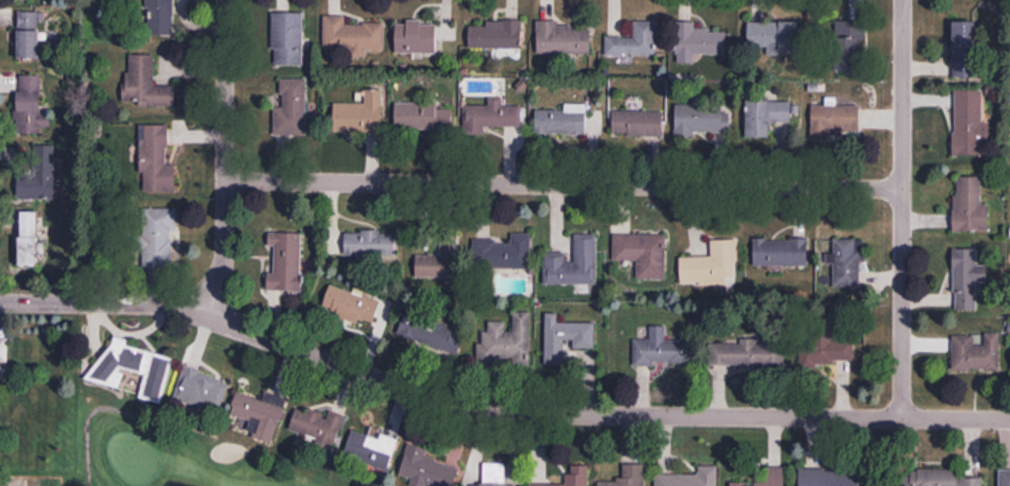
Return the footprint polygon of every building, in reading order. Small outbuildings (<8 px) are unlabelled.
[(141,30),(170,33),(169,0),(140,0),(141,30)] [(13,7),(12,60),(37,63),(38,9),(13,7)] [(304,67),(304,15),(274,15),(274,67),(304,67)] [(864,17),(836,17),(836,71),(864,70),(864,17)] [(386,52),(385,26),(346,26),(346,19),(324,19),(325,57),(367,56),(367,53),(386,52)] [(954,51),(978,51),(978,20),(954,20),(954,51)] [(470,50),(522,51),(522,23),(487,22),(486,27),(471,26),(470,50)] [(752,22),(752,51),(799,51),(798,22),(752,22)] [(438,24),(397,24),(397,55),(438,55),(438,24)] [(656,24),(636,24),(636,39),(606,39),(606,56),(656,56),(656,24)] [(679,65),(696,65),(696,57),(728,57),(728,33),(696,33),(696,24),(679,24),(679,65)] [(538,55),(591,55),(591,26),(538,26),(538,55)] [(148,50),(151,84),(173,86),(173,103),(134,105),(134,99),(118,99),(117,76),(124,75),(123,50),(148,50)] [(11,129),(13,72),(37,74),(37,134),(11,129)] [(273,110),(273,137),(307,137),(307,81),(282,81),(282,110),(273,110)] [(954,91),(954,157),(983,157),(984,91),(954,91)] [(366,106),(335,105),(335,134),(383,135),(383,92),(366,92),(366,106)] [(503,108),(503,100),(489,100),(489,108),(465,107),(465,137),(485,137),(485,129),(522,129),(522,108),(503,108)] [(696,134),(732,135),(732,115),(722,115),(722,101),(695,100),(695,107),(677,106),(676,138),(696,139),(696,134)] [(748,140),(771,140),(771,123),(791,123),(791,102),(748,102),(748,140)] [(453,131),(453,106),(397,106),(397,131),(453,131)] [(860,130),(860,106),(812,106),(811,139),(829,140),(829,130),(860,130)] [(566,112),(537,112),(536,136),(586,136),(586,109),(566,109),(566,112)] [(664,113),(614,113),(614,138),(664,138),(664,113)] [(134,122),(135,188),(173,188),(173,161),(163,160),(162,123),(134,122)] [(13,196),(12,165),(27,166),(27,139),(53,141),(50,197),(13,196)] [(989,203),(982,203),(982,177),(954,177),(954,232),(989,232),(989,203)] [(136,207),(137,232),(129,233),(129,249),(138,249),(138,266),(173,266),(172,207),(136,207)] [(14,266),(15,212),(35,210),(37,266),(14,266)] [(263,227),(299,229),(295,276),(301,282),(303,291),(263,290),(263,273),(269,271),(270,246),(262,245),(263,227)] [(345,234),(345,257),(397,257),(397,234),(345,234)] [(531,235),(512,235),(512,246),(497,246),(497,241),(474,241),(474,269),(531,270),(531,235)] [(597,236),(576,236),(576,264),(567,264),(567,254),(545,255),(545,286),(598,286),(597,236)] [(666,236),(614,236),(614,262),(639,262),(638,280),(666,280),(666,236)] [(834,288),(861,288),(861,239),(832,239),(832,264),(834,264),(834,288)] [(755,240),(755,267),(808,267),(808,240),(755,240)] [(729,287),(729,279),(739,279),(739,242),(712,242),(712,259),(681,259),(681,287),(729,287)] [(978,249),(954,249),(954,311),(978,311),(978,249)] [(417,279),(457,279),(457,256),(417,256),(417,279)] [(382,304),(331,287),(323,312),(374,328),(382,304)] [(467,333),(408,310),(399,334),(457,358),(467,333)] [(531,365),(531,314),(514,314),(514,334),(498,334),(498,332),(480,332),(480,366),(497,366),(497,365),(531,365)] [(559,324),(559,315),(547,315),(546,366),(565,366),(565,343),(574,344),(573,350),(595,351),(595,325),(559,324)] [(666,328),(651,328),(651,342),(635,342),(635,366),(695,367),(695,342),(666,342),(666,328)] [(1000,334),(983,334),(983,345),(977,345),(977,336),(952,336),(952,372),(1000,372),(1000,334)] [(113,336),(111,342),(86,375),(158,400),(171,358),(127,344),(128,339),(113,336)] [(0,340),(0,378),(6,367),(6,366),(8,363),(8,340),(0,340)] [(742,345),(711,345),(710,367),(782,368),(783,340),(742,340),(742,345)] [(800,366),(854,366),(853,341),(800,342),(800,366)] [(225,384),(182,371),(172,393),(217,409),(225,384)] [(237,391),(280,408),(271,443),(254,438),(260,416),(230,406),(237,391)] [(287,427),(331,443),(340,421),(294,407),(287,427)] [(393,442),(349,428),(341,454),(385,470),(393,442)] [(397,471),(440,485),(449,485),(456,468),(422,453),(425,447),(408,443),(397,471)] [(622,463),(622,479),(597,480),(597,485),(643,485),(642,463),(622,463)] [(568,465),(569,482),(527,482),(527,485),(585,485),(586,464),(568,465)] [(697,464),(697,472),(654,473),(654,485),(714,485),(715,464),(697,464)] [(506,485),(506,466),(485,465),(484,485),(472,485),(515,485),(506,485)] [(763,466),(763,481),(729,481),(729,485),(783,485),(782,466),(763,466)] [(799,485),(856,485),(856,470),(798,469),(799,485)] [(999,485),(1009,485),(1009,469),(999,470),(999,485)] [(892,485),(978,485),(978,477),(952,477),(952,470),(911,470),(892,475),(892,485)]
